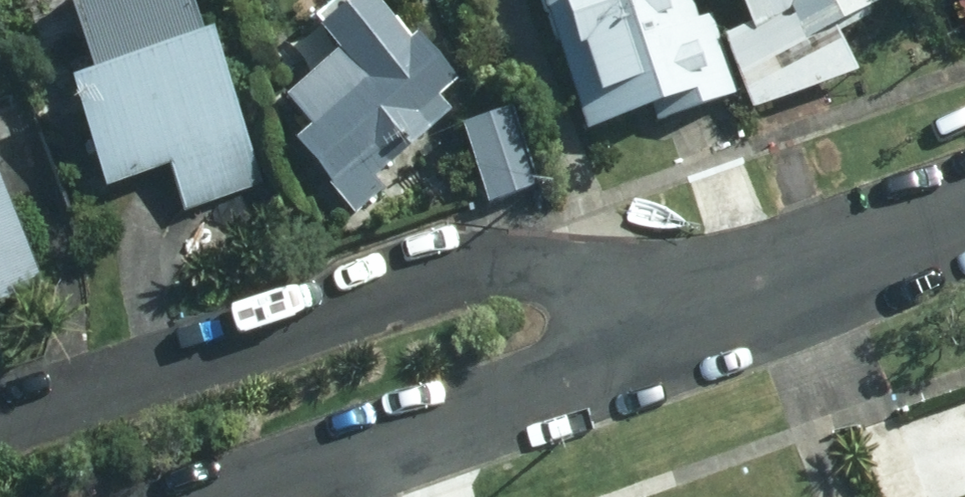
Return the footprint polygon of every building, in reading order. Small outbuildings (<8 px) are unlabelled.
[(175,0),(59,0),(53,2),(83,81),(58,91),(97,191),(165,164),(183,210),(248,185),(175,0)] [(357,0),(352,0),(310,40),(328,58),(276,106),(301,133),(287,147),(351,215),(376,190),(368,183),(441,113),(429,100),(447,82),(407,38),(399,46),(357,0)] [(704,20),(690,25),(681,0),(538,0),(584,131),(647,108),(651,121),(730,93),(704,20)] [(742,31),(719,38),(744,108),(845,72),(823,29),(863,9),(859,0),(726,0),(742,31)] [(453,133),(480,203),(526,185),(499,115),(453,133)] [(17,295),(0,252),(0,302),(17,295)]
